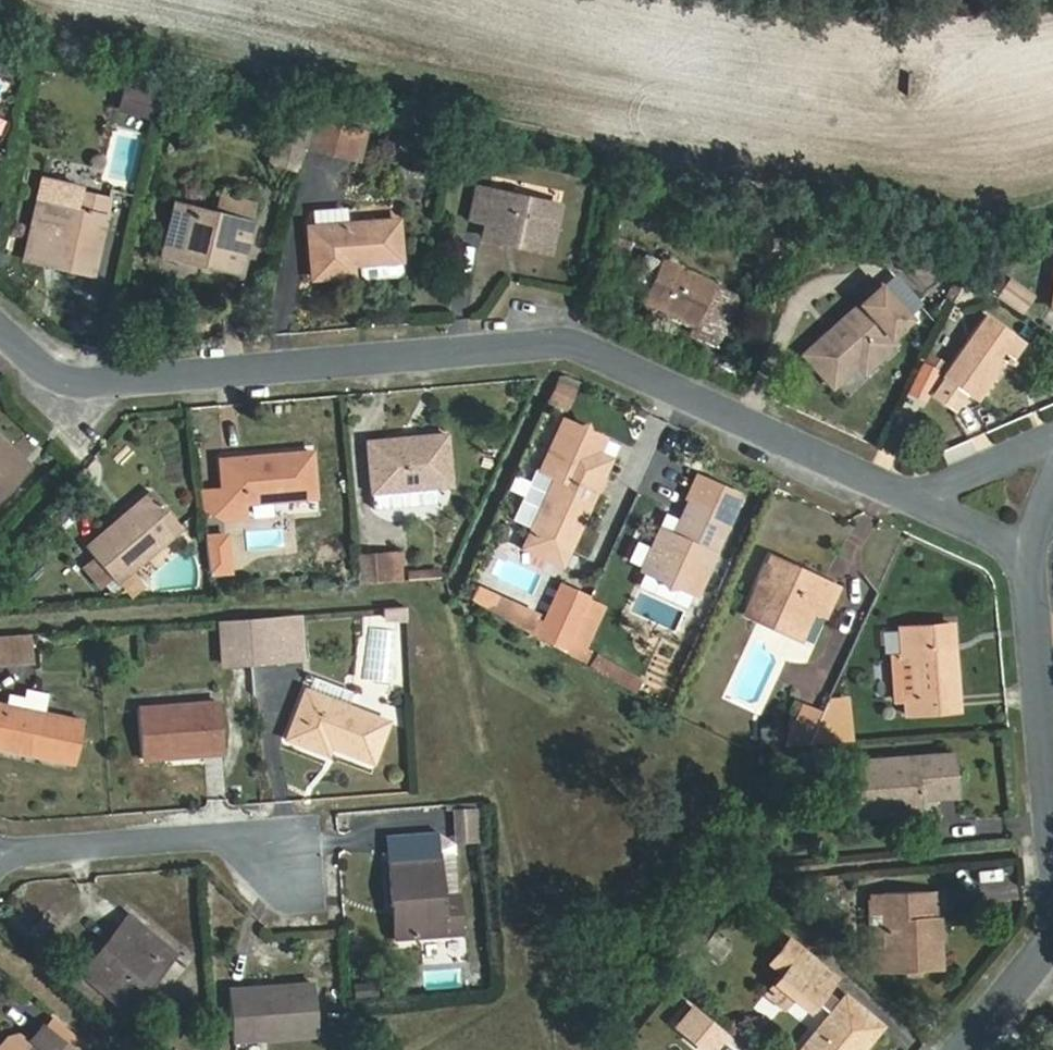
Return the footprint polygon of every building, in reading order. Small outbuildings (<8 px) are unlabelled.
[(120,92),(115,106),(145,117),(150,102),(120,92)] [(313,123),(284,116),(271,169),(301,176),(313,123)] [(313,123),(307,150),(359,162),(364,134),(313,123)] [(79,194),(81,188),(44,179),(39,200),(76,209),(79,194)] [(471,216),(489,221),(498,187),(480,182),(471,216)] [(522,233),(520,245),(554,252),(566,203),(498,187),(489,221),(488,225),(522,233)] [(69,257),(66,268),(94,275),(111,201),(79,194),(76,209),(39,200),(33,229),(44,231),(41,250),(69,257)] [(219,197),(215,217),(244,223),(248,204),(219,197)] [(244,223),(215,217),(174,207),(165,246),(206,255),(204,263),(239,271),(250,225),(244,223)] [(345,208),(311,211),(313,229),(347,226),(345,208)] [(402,262),(399,222),(347,226),(313,229),(311,229),(313,264),(315,279),(354,276),(353,265),(363,264),(402,262)] [(522,233),(488,225),(487,237),(520,245),(522,233)] [(26,258),(66,268),(69,257),(41,250),(44,231),(33,229),(26,258)] [(311,229),(304,229),(307,265),(313,264),(311,229)] [(163,253),(204,263),(206,255),(165,246),(163,253)] [(735,295),(662,260),(640,302),(713,337),(735,295)] [(402,262),(363,264),(363,275),(368,279),(399,276),(403,272),(402,262)] [(1007,276),(992,297),(1020,315),(1034,294),(1007,276)] [(827,391),(854,370),(862,362),(870,370),(899,346),(890,333),(909,317),(882,284),(796,353),(827,391)] [(1026,345),(986,317),(930,394),(955,411),(967,394),(977,400),(1007,358),(1013,362),(1026,345)] [(862,362),(854,370),(861,377),(870,370),(862,362)] [(544,400),(562,410),(574,386),(555,377),(544,400)] [(535,534),(572,551),(612,457),(599,450),(606,436),(565,417),(550,452),(560,474),(535,534)] [(1,504),(28,472),(21,466),(27,459),(0,435),(0,503),(1,504)] [(375,492),(434,488),(454,486),(452,436),(369,442),(375,492)] [(317,451),(222,460),(225,490),(204,492),(206,515),(225,523),(250,521),(249,506),(321,500),(317,451)] [(743,497),(705,480),(695,503),(687,499),(665,545),(656,565),(655,564),(649,576),(695,597),(731,518),(733,519),(743,497)] [(436,508),(434,488),(375,492),(377,512),(436,508)] [(151,493),(103,534),(108,541),(91,555),(93,559),(83,569),(100,589),(113,579),(119,585),(183,530),(151,493)] [(108,541),(103,534),(86,549),(91,555),(108,541)] [(565,567),(572,551),(535,534),(528,550),(565,567)] [(654,540),(645,560),(655,564),(656,565),(665,545),(654,540)] [(400,551),(355,549),(354,581),(399,583),(400,551)] [(774,556),(769,566),(798,580),(803,570),(774,556)] [(804,606),(815,613),(825,617),(840,588),(803,570),(798,580),(769,566),(747,614),(790,634),(804,606)] [(409,585),(439,585),(438,568),(409,569),(409,585)] [(589,599),(563,587),(540,637),(564,652),(588,601),(589,599)] [(538,613),(495,592),(489,606),(530,631),(538,613)] [(603,608),(588,601),(564,652),(585,661),(589,652),(583,649),(603,608)] [(804,606),(790,634),(802,640),(815,613),(804,606)] [(402,611),(358,610),(356,682),(400,683),(402,611)] [(249,621),(252,666),(286,664),(284,619),(249,621)] [(225,667),(252,666),(249,621),(223,623),(225,667)] [(943,652),(959,651),(957,623),(941,624),(943,652)] [(903,628),(905,662),(914,662),(916,700),(909,701),(910,715),(958,711),(957,698),(962,697),(959,651),(943,652),(941,624),(903,628)] [(7,638),(8,664),(29,663),(27,636),(7,638)] [(8,664),(7,638),(0,638),(0,665),(8,664)] [(641,679),(598,655),(591,667),(635,691),(641,679)] [(914,662),(905,662),(898,662),(900,701),(909,701),(916,700),(914,662)] [(313,678),(309,687),(345,702),(348,693),(313,678)] [(389,724),(306,692),(286,742),(328,759),(333,751),(373,767),(389,724)] [(142,763),(169,761),(168,751),(196,749),(196,760),(224,758),(220,702),(139,708),(142,763)] [(0,703),(0,749),(74,768),(84,725),(0,703)] [(844,705),(826,706),(820,719),(807,747),(846,744),(844,705)] [(807,747),(820,719),(799,710),(780,750),(807,747)] [(168,751),(169,761),(196,760),(196,749),(168,751)] [(921,814),(921,800),(920,783),(940,783),(941,799),(961,797),(959,766),(959,755),(852,764),(856,817),(921,814)] [(920,783),(921,800),(941,799),(940,783),(920,783)] [(466,933),(462,895),(441,896),(438,852),(438,835),(394,837),(396,859),(388,858),(391,909),(406,908),(407,936),(466,933)] [(458,851),(438,852),(441,896),(462,895),(458,851)] [(938,969),(934,917),(928,917),(927,891),(883,895),(886,972),(938,969)] [(928,917),(934,917),(937,916),(936,891),(927,891),(928,917)] [(406,908),(391,909),(393,937),(407,936),(406,908)] [(937,916),(934,917),(938,969),(948,969),(947,947),(946,917),(937,916)] [(131,917),(105,949),(115,956),(141,926),(131,917)] [(115,956),(105,949),(85,973),(129,1009),(175,953),(141,926),(115,956)] [(775,980),(793,997),(807,1010),(817,1001),(829,1011),(796,1049),(865,1049),(883,1029),(874,1021),(844,995),(838,1001),(826,989),(835,978),(791,939),(771,961),(782,972),(775,980)] [(349,984),(352,999),(374,995),(372,980),(349,984)] [(793,997),(775,980),(765,992),(782,1007),(793,997)] [(276,1002),(232,1006),(235,1043),(317,1037),(313,986),(275,989),(276,1002)] [(231,992),(232,1006),(276,1002),(275,989),(231,992)] [(20,1049),(78,1049),(44,1022),(20,1049)]
